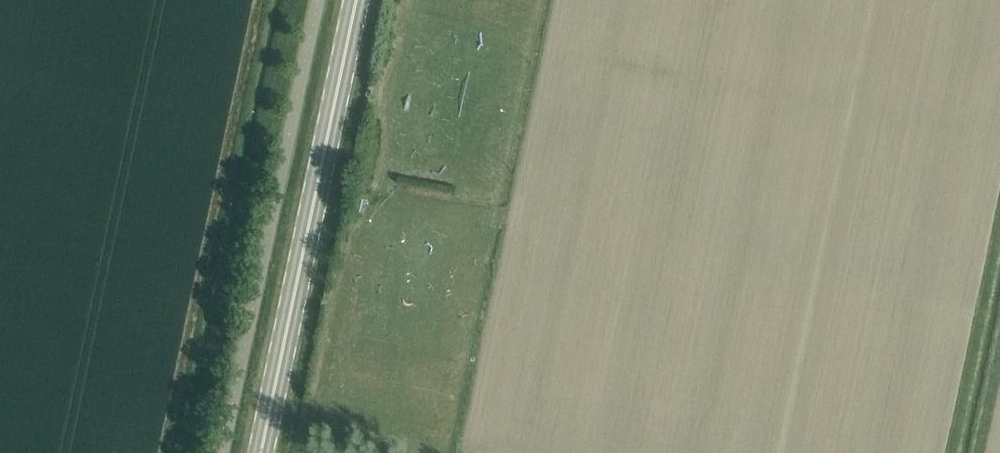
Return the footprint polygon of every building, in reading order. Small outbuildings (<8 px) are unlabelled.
[(356,213),(365,215),(368,204),(358,201),(356,213)]
